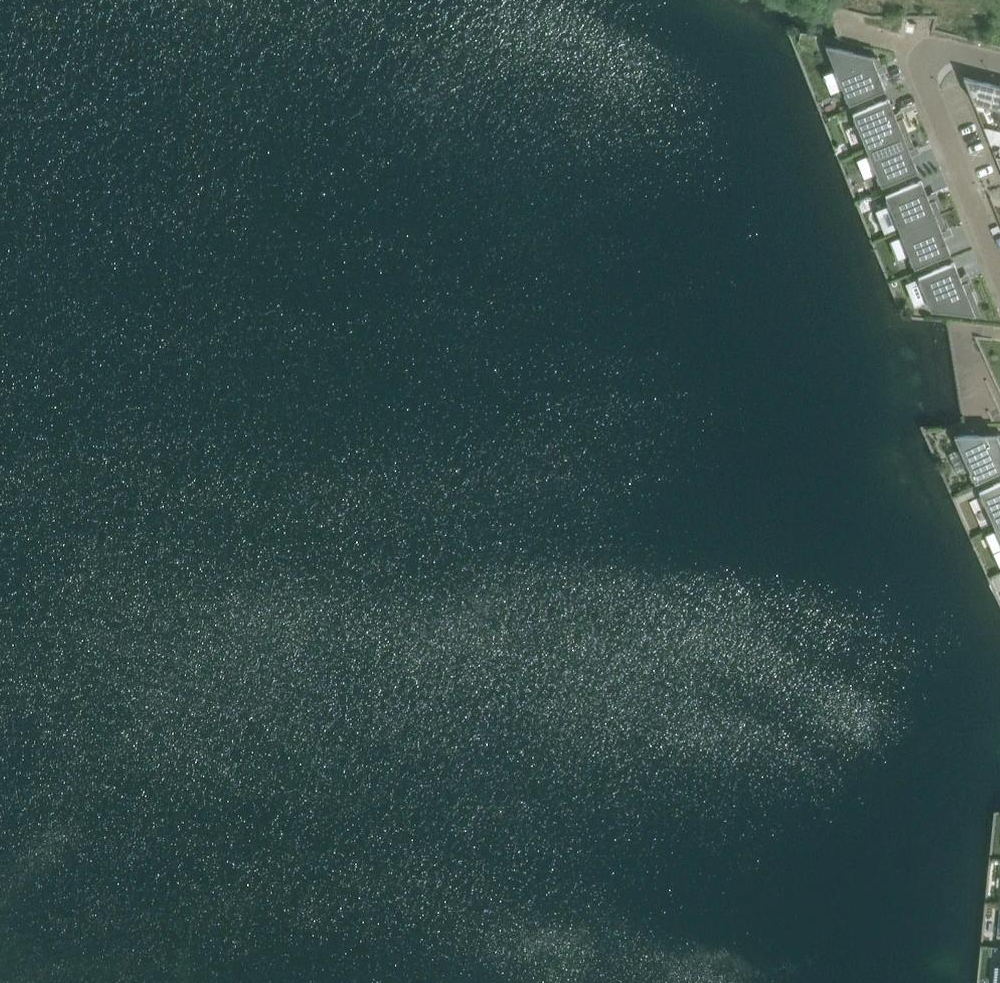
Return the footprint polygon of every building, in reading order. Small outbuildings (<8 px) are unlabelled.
[(801,28),(799,39),(814,43),(817,33),(801,28)] [(854,51),(826,44),(849,103),(885,88),(880,74),(877,67),(883,65),(882,64),(879,57),(854,51)] [(964,76),(967,84),(974,101),(975,102),(999,108),(999,85),(964,76)] [(889,98),(853,112),(867,149),(909,132),(903,118),(903,117),(898,119),(895,112),(889,98)] [(985,126),(992,144),(995,143),(999,144),(999,130),(985,126)] [(909,132),(867,149),(882,184),(918,170),(912,155),(910,149),(915,147),(915,146),(909,132)] [(922,180),(886,194),(900,230),(942,214),(936,199),(936,198),(930,201),(928,194),(922,180)] [(942,214),(900,230),(914,266),(951,252),(945,237),(942,231),(948,228),(947,228),(942,214)] [(954,261),(918,276),(931,308),(964,312),(982,315),(969,281),(968,280),(963,282),(960,276),(954,261)] [(954,434),(961,449),(969,466),(975,481),(999,470),(999,433),(980,433),(980,434),(954,434)] [(980,490),(995,526),(999,524),(999,481),(980,490)]
